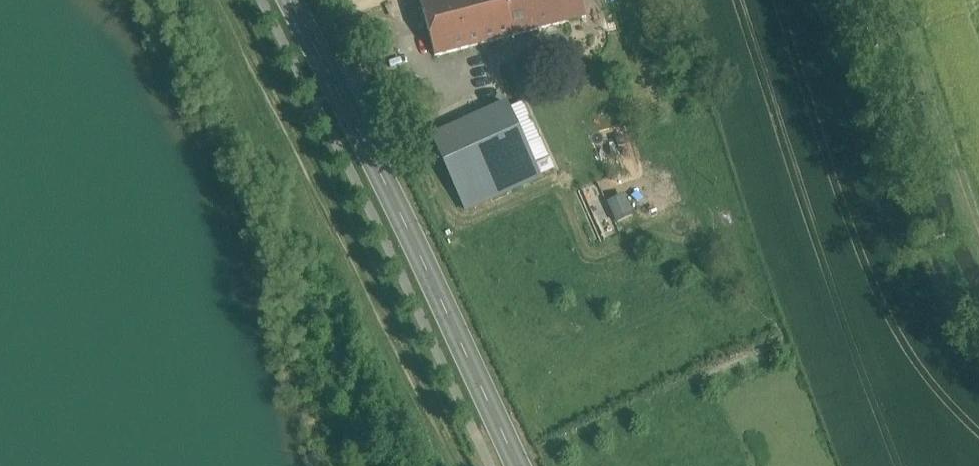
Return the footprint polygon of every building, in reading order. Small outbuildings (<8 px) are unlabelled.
[(354,8),(380,2),(380,0),(352,0),(354,8)] [(436,57),(532,32),(523,0),(420,0),(436,57)] [(532,32),(587,18),(582,0),(523,0),(532,32)] [(507,107),(436,140),(435,139),(434,139),(467,211),(541,178),(508,106),(507,106),(507,107)] [(606,200),(614,221),(631,215),(622,193),(606,200)]
